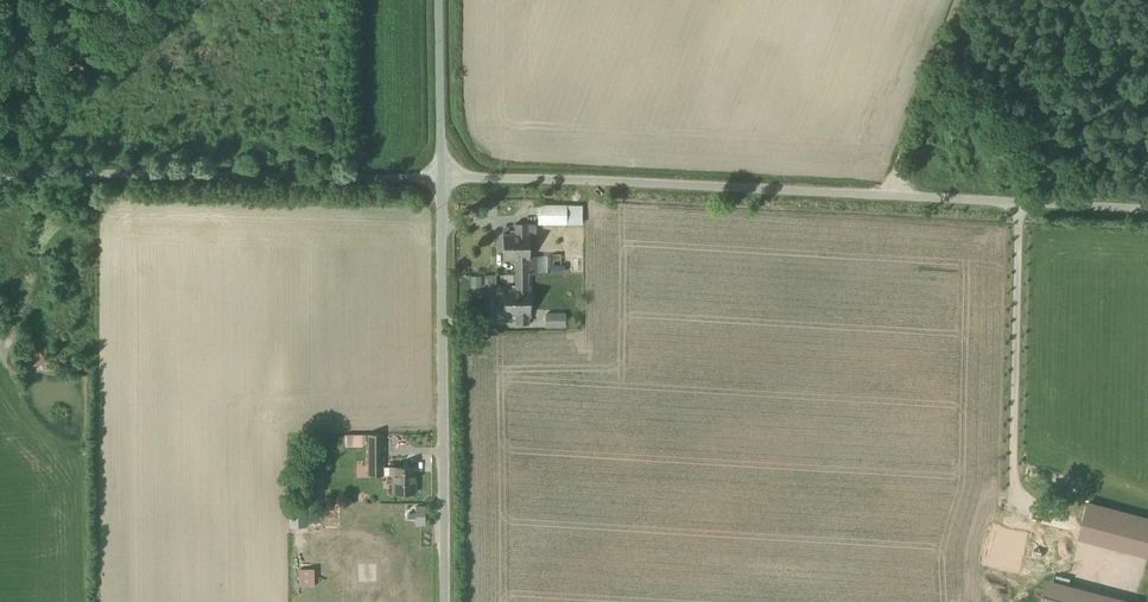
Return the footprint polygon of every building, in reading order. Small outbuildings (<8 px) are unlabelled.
[(566,206),(540,206),(540,223),(566,223),(566,206)] [(516,274),(529,273),(538,273),(538,258),(531,258),(530,234),(536,234),(535,224),(528,224),(528,223),(516,224),(516,234),(504,234),(504,258),(516,258),(516,274)] [(529,273),(516,274),(517,290),(504,289),(505,314),(517,314),(517,324),(529,324),(529,314),(531,314),(531,289),(529,289),(529,273)] [(558,313),(545,313),(546,329),(566,329),(566,320),(560,320),(560,319),(558,319),(558,313)] [(369,475),(384,475),(384,467),(384,433),(369,434),(369,475)] [(416,493),(416,466),(384,467),(384,475),(394,474),(394,493),(416,493)] [(289,505),(290,527),(307,526),(307,504),(289,505)] [(1030,520),(1024,540),(1036,543),(1033,550),(1043,553),(1069,560),(1076,532),(1030,520)] [(1130,533),(1107,527),(1096,567),(1119,573),(1130,533)] [(1041,558),(1043,553),(1033,550),(1036,543),(1024,540),(1022,547),(1012,545),(1005,573),(1028,580),(1034,556),(1041,558)] [(1096,570),(1068,563),(1062,585),(1090,592),(1096,570)]
